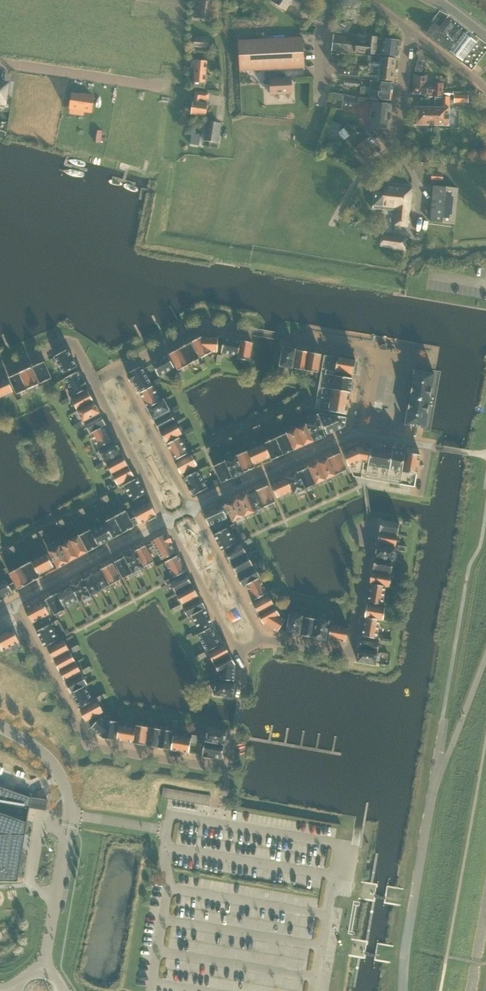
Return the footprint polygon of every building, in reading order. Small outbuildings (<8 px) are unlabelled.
[(198,5),(196,5),(194,19),(210,21),(212,0),(199,0),(198,5)] [(281,7),(286,11),(290,5),(297,10),(303,0),(275,0),(273,2),(281,7)] [(346,27),(349,21),(344,18),(341,24),(346,26),(346,27)] [(446,19),(440,27),(434,23),(426,33),(462,60),(476,42),(446,19)] [(336,21),(330,32),(342,33),(346,26),(341,24),(336,21)] [(356,53),(379,55),(380,46),(377,46),(378,39),(378,38),(367,37),(367,42),(358,41),(358,38),(334,35),(332,51),(339,52),(356,54),(356,53)] [(195,37),(194,47),(208,48),(209,38),(195,37)] [(271,83),(271,94),(291,93),(291,78),(285,78),(284,68),(305,67),(303,37),(238,39),(240,70),(265,69),(266,83),(271,83)] [(377,46),(380,46),(379,55),(398,57),(399,40),(384,39),(378,39),(377,46)] [(418,51),(420,60),(428,58),(426,49),(418,51)] [(197,55),(194,82),(195,82),(205,83),(207,62),(207,55),(197,55)] [(370,61),(369,67),(395,69),(396,59),(372,56),(371,61),(370,61)] [(414,70),(422,73),(425,66),(417,63),(414,70)] [(340,74),(358,76),(359,66),(341,64),(340,74)] [(394,81),(395,69),(369,67),(369,73),(374,73),(379,73),(379,80),(394,81)] [(426,95),(426,98),(430,97),(443,96),(443,92),(443,83),(428,83),(428,74),(414,73),(413,94),(426,95)] [(344,86),(359,87),(360,79),(345,78),(344,86)] [(370,89),(364,88),(364,91),(379,92),(380,90),(393,92),(394,83),(371,81),(370,89)] [(379,92),(364,91),(364,88),(362,88),(361,94),(370,95),(370,97),(376,98),(376,96),(379,97),(378,100),(392,101),(393,92),(380,90),(379,92)] [(191,114),(206,117),(208,104),(209,94),(196,92),(195,102),(193,102),(191,114)] [(332,99),(343,101),(344,95),(333,93),(332,99)] [(72,94),(70,109),(91,112),(93,96),(85,95),(85,96),(72,94)] [(344,95),(343,101),(342,107),(352,109),(353,103),(358,104),(359,101),(368,102),(369,95),(359,94),(359,98),(344,95)] [(454,95),(454,103),(468,103),(468,95),(454,95)] [(430,97),(426,98),(426,99),(422,99),(422,103),(428,103),(427,107),(416,107),(415,125),(435,125),(435,107),(429,107),(430,97)] [(435,107),(435,125),(449,126),(450,97),(443,97),(440,97),(440,107),(435,107)] [(373,102),(370,128),(389,130),(392,104),(373,102)] [(222,124),(207,121),(204,141),(210,142),(209,147),(217,148),(218,143),(222,124)] [(328,132),(337,136),(341,125),(332,121),(328,132)] [(355,128),(353,130),(349,125),(344,129),(349,136),(350,135),(356,130),(355,128)] [(351,140),(366,160),(376,151),(366,139),(370,135),(365,129),(359,134),(356,130),(350,135),(353,138),(351,140)] [(201,135),(192,134),(190,144),(199,145),(201,135)] [(416,149),(410,139),(404,142),(410,152),(416,149)] [(394,225),(407,226),(408,211),(409,211),(412,186),(388,183),(388,179),(389,179),(389,176),(384,175),(383,183),(383,185),(375,184),(373,207),(396,210),(394,225)] [(455,224),(458,188),(433,185),(430,221),(455,224)] [(394,236),(393,248),(405,250),(406,238),(394,236)] [(192,342),(201,358),(211,353),(217,352),(218,338),(203,337),(202,336),(192,342)] [(221,353),(238,356),(241,341),(224,338),(221,353)] [(241,341),(238,356),(238,359),(249,361),(252,343),(241,341)] [(190,343),(179,349),(188,365),(199,359),(190,343)] [(280,366),(292,368),(296,350),(283,348),(280,366)] [(54,356),(64,374),(77,367),(67,349),(54,356)] [(178,370),(188,365),(179,349),(169,354),(178,370)] [(295,369),(306,371),(309,352),(298,351),(295,369)] [(309,352),(306,371),(318,373),(321,355),(309,352)] [(152,364),(159,377),(174,368),(168,355),(152,364)] [(349,374),(353,375),(356,360),(324,355),(322,369),(349,374)] [(51,379),(43,362),(33,367),(41,384),(51,379)] [(133,382),(138,391),(151,384),(142,367),(129,374),(129,375),(127,376),(131,383),(133,382)] [(31,368),(20,373),(27,390),(38,385),(31,368)] [(348,378),(349,374),(322,369),(319,387),(350,393),(353,379),(348,378)] [(405,424),(425,428),(434,374),(415,370),(405,424)] [(77,372),(70,376),(64,379),(74,396),(87,389),(86,388),(88,387),(84,380),(82,381),(77,372)] [(17,394),(27,390),(20,373),(9,377),(17,394)] [(7,378),(0,381),(0,398),(13,392),(7,378)] [(140,393),(148,408),(161,401),(153,386),(140,393)] [(348,403),(350,393),(319,387),(317,398),(348,403)] [(72,400),(77,411),(94,402),(88,391),(72,400)] [(348,403),(317,398),(315,409),(347,414),(348,403)] [(164,400),(161,401),(148,408),(147,408),(153,420),(170,411),(164,400)] [(94,402),(77,411),(75,412),(79,420),(81,418),(83,422),(100,413),(94,402)] [(154,422),(160,433),(177,424),(171,413),(154,422)] [(315,415),(316,417),(324,435),(325,435),(325,436),(344,427),(346,417),(320,413),(315,415)] [(90,434),(103,427),(106,425),(101,415),(84,424),(90,434)] [(309,423),(306,424),(314,441),(325,436),(325,435),(324,435),(316,417),(308,420),(309,423)] [(182,434),(177,424),(160,433),(166,443),(182,434)] [(304,446),(314,441),(306,424),(296,429),(304,446)] [(103,427),(90,434),(99,449),(112,442),(103,427)] [(294,450),(304,446),(296,429),(286,433),(294,450)] [(286,433),(275,438),(283,455),(294,450),(286,433)] [(167,444),(175,460),(188,453),(180,438),(167,444)] [(264,444),(270,457),(272,460),(283,455),(275,438),(264,443),(264,444)] [(103,459),(105,463),(121,454),(115,442),(99,451),(99,452),(97,453),(100,460),(103,459)] [(264,444),(248,451),(254,465),(270,457),(264,444)] [(353,477),(366,479),(371,449),(358,447),(343,454),(353,477)] [(371,447),(371,449),(366,479),(377,481),(382,449),(371,447)] [(377,481),(387,482),(393,451),(382,449),(377,481)] [(254,465),(248,451),(247,451),(236,456),(244,473),(255,468),(254,465)] [(387,482),(400,485),(406,453),(393,451),(387,482)] [(406,452),(406,453),(400,485),(415,487),(416,476),(418,468),(420,455),(406,452)] [(339,453),(328,458),(336,475),(347,470),(339,453)] [(181,474),(183,473),(188,470),(197,465),(192,455),(175,464),(181,474)] [(224,458),(225,461),(233,478),(244,473),(236,456),(233,458),(231,455),(224,458)] [(106,464),(112,475),(128,466),(123,456),(106,464)] [(328,458),(318,463),(326,480),(336,475),(328,458)] [(222,483),(233,478),(225,461),(214,466),(222,483)] [(316,484),(326,480),(318,463),(308,467),(316,484)] [(134,476),(128,466),(112,475),(117,485),(134,476)] [(308,467),(297,472),(305,489),(316,484),(308,467)] [(191,474),(185,477),(185,478),(189,487),(188,488),(192,495),(193,494),(194,495),(207,489),(197,471),(191,474)] [(297,472),(286,478),(292,491),(294,494),(298,493),(299,495),(306,492),(305,489),(297,472)] [(124,485),(132,501),(145,494),(137,478),(124,485)] [(292,491),(286,478),(271,485),(277,498),(292,491)] [(268,486),(256,491),(264,508),(275,503),(268,486)] [(254,512),(264,508),(256,491),(247,495),(254,512)] [(244,517),(254,512),(247,495),(237,500),(244,517)] [(244,517),(237,500),(225,505),(226,506),(229,513),(233,522),(237,520),(238,523),(245,519),(244,517)] [(132,512),(135,517),(138,524),(139,525),(148,520),(149,522),(156,518),(155,516),(156,515),(150,502),(132,512)] [(227,518),(226,514),(223,508),(221,504),(203,513),(209,526),(227,518)] [(125,511),(114,517),(123,533),(134,527),(133,526),(130,520),(125,511)] [(113,538),(123,533),(114,517),(104,522),(106,525),(113,538)] [(135,517),(130,520),(133,526),(138,524),(135,517)] [(381,520),(379,532),(398,535),(400,523),(381,520)] [(106,525),(92,533),(99,546),(98,546),(113,538),(106,525)] [(214,535),(222,551),(235,544),(227,528),(214,535)] [(88,552),(99,546),(92,533),(90,530),(79,536),(88,552)] [(396,546),(398,535),(379,532),(377,543),(396,546)] [(162,559),(168,556),(174,553),(175,552),(170,543),(172,542),(168,535),(166,536),(165,535),(152,542),(162,559)] [(79,536),(70,541),(78,557),(88,552),(79,536)] [(70,541),(60,546),(69,562),(78,557),(70,541)] [(69,562),(60,546),(58,543),(51,547),(53,550),(49,552),(58,568),(69,562)] [(225,553),(231,564),(247,555),(241,544),(225,553)] [(377,545),(375,558),(393,561),(396,561),(398,553),(395,553),(395,549),(377,545)] [(145,546),(135,551),(144,567),(154,562),(145,546)] [(135,551),(124,557),(133,573),(135,576),(142,572),(140,569),(144,567),(135,551)] [(47,554),(31,562),(38,575),(54,567),(47,554)] [(176,556),(170,559),(165,562),(174,578),(187,571),(178,555),(176,556)] [(253,566),(247,555),(231,564),(237,575),(253,566)] [(123,578),(133,573),(124,557),(114,562),(123,578)] [(391,573),(393,561),(375,558),(373,570),(391,573)] [(40,578),(38,575),(31,562),(31,561),(20,567),(29,584),(40,578)] [(112,563),(101,569),(110,586),(121,580),(112,563)] [(18,590),(29,584),(20,567),(9,573),(14,582),(18,589),(18,590)] [(243,587),(246,585),(259,578),(260,578),(254,568),(238,577),(243,587)] [(100,591),(110,586),(101,569),(91,574),(100,591)] [(370,584),(371,584),(386,586),(389,587),(391,575),(372,572),(370,584)] [(91,574),(82,580),(91,596),(100,591),(91,574)] [(170,583),(176,594),(193,585),(187,574),(170,583)] [(259,578),(246,585),(254,600),(267,593),(259,578)] [(12,592),(9,585),(6,580),(0,583),(0,602),(5,599),(4,597),(13,592),(12,592)] [(71,586),(78,599),(80,602),(83,600),(85,603),(92,599),(91,596),(82,580),(71,585),(71,586)] [(12,592),(18,589),(14,582),(9,585),(12,592)] [(386,586),(371,584),(368,603),(382,605),(386,586)] [(193,585),(176,594),(182,605),(198,596),(193,585)] [(64,607),(78,599),(71,586),(57,594),(57,593),(64,607)] [(47,600),(50,606),(55,615),(65,610),(64,607),(57,593),(46,599),(47,600)] [(252,604),(258,615),(275,606),(269,595),(252,604)] [(189,617),(191,616),(204,609),(205,608),(200,598),(183,607),(189,617)] [(49,614),(46,608),(43,602),(42,601),(35,605),(34,603),(25,608),(26,610),(25,610),(32,623),(49,614)] [(365,617),(365,618),(380,620),(383,620),(385,608),(367,605),(365,617)] [(277,632),(278,631),(283,624),(285,620),(280,616),(275,606),(258,615),(264,625),(265,624),(277,632)] [(191,616),(200,631),(213,624),(204,609),(191,616)] [(290,615),(288,624),(287,632),(287,633),(299,635),(302,617),(290,615)] [(317,619),(314,638),(326,640),(329,621),(325,621),(325,618),(317,616),(317,619)] [(301,636),(314,638),(317,619),(304,617),(301,636)] [(380,620),(365,618),(362,636),(377,639),(380,620)] [(36,631),(44,647),(57,640),(49,624),(36,631)] [(348,628),(331,625),(328,639),(346,642),(348,628)] [(220,645),(211,627),(198,634),(207,652),(220,645)] [(1,651),(20,642),(13,629),(0,635),(0,649),(1,651)] [(361,638),(359,649),(377,652),(379,641),(361,638)] [(47,649),(53,659),(69,651),(64,640),(47,649)] [(210,653),(215,663),(230,655),(225,645),(210,653)] [(377,652),(359,649),(357,662),(375,665),(376,661),(379,661),(380,653),(377,652)] [(54,661),(59,671),(76,662),(70,653),(54,661)] [(219,680),(226,680),(232,680),(234,680),(234,665),(235,665),(230,655),(215,663),(221,673),(220,673),(219,680)] [(76,662),(59,671),(65,681),(81,672),(76,662)] [(71,693),(72,693),(85,686),(87,685),(82,674),(66,683),(71,693)] [(232,685),(226,684),(216,682),(213,682),(212,690),(215,690),(214,695),(232,698),(235,685),(232,685)] [(85,686),(72,693),(80,708),(93,701),(85,686)] [(88,719),(94,716),(102,712),(97,702),(80,710),(86,721),(88,719)] [(97,721),(94,716),(88,719),(92,726),(97,721)] [(100,716),(97,721),(92,726),(91,728),(102,737),(102,738),(114,740),(117,722),(105,720),(105,721),(100,716)] [(116,740),(133,743),(135,728),(119,725),(116,740)] [(136,725),(135,728),(133,743),(144,745),(147,727),(136,725)] [(147,746),(158,748),(161,729),(150,728),(147,746)] [(161,729),(158,748),(169,750),(172,731),(161,729)] [(203,741),(205,741),(224,745),(226,732),(208,729),(207,733),(204,733),(203,741)] [(191,739),(173,736),(171,750),(189,753),(191,742),(191,739)] [(224,745),(205,741),(202,755),(203,755),(203,757),(211,759),(212,757),(222,759),(224,745)] [(31,803),(31,798),(0,787),(0,881),(17,882),(31,803)] [(164,788),(162,798),(210,806),(212,796),(164,788)] [(30,808),(36,809),(46,811),(47,810),(48,800),(32,797),(31,798),(31,803),(30,808)]
